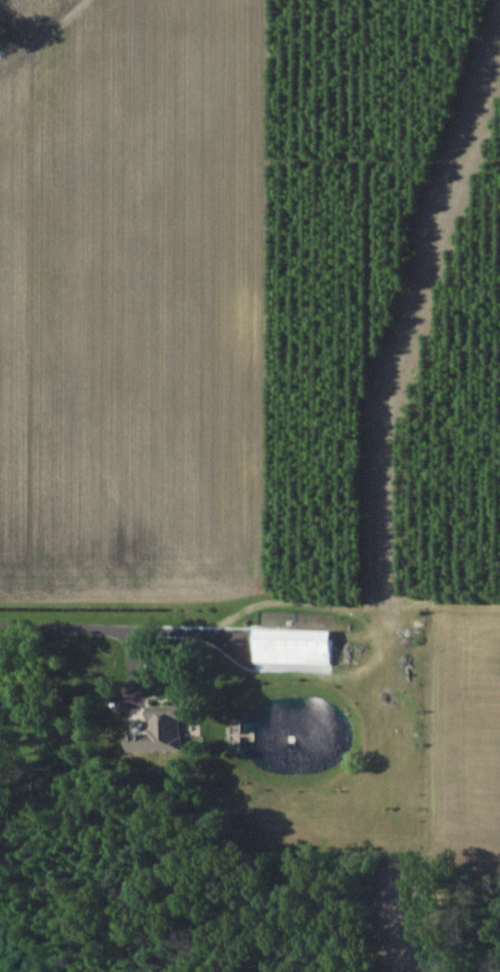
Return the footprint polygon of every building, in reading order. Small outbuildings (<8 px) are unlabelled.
[(257,625),(333,628),(331,664),(256,661),(257,625)] [(180,751),(179,715),(143,716),(144,734),(132,735),(132,743),(124,743),(125,753),(180,751)]
